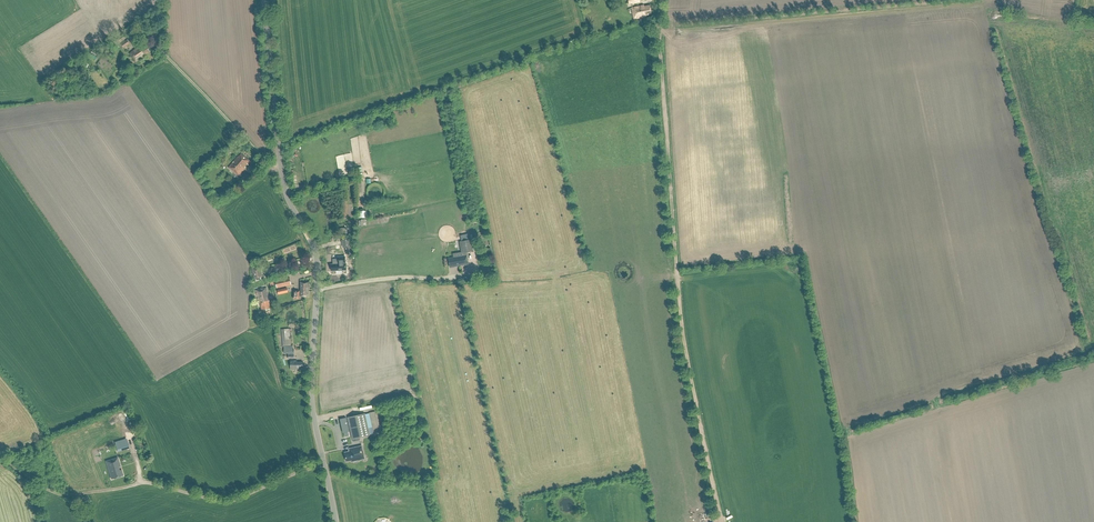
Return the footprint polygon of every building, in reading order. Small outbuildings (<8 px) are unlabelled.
[(640,6),(631,8),(633,19),(645,16),(645,15),(651,14),(649,6),(640,7),(640,6)] [(126,38),(123,34),(117,39),(119,43),(126,38)] [(123,48),(130,44),(126,38),(119,43),(117,44),(118,46),(119,45),(121,49),(123,48)] [(141,49),(140,47),(130,53),(135,61),(149,52),(145,46),(141,49)] [(238,156),(229,167),(239,175),(246,167),(245,166),(247,163),(248,164),(251,161),(241,153),(239,156),(238,156)] [(341,240),(343,247),(350,246),(349,238),(341,240)] [(473,251),(471,242),(461,244),(463,252),(463,253),(463,254),(465,253),(466,253),(473,251)] [(468,263),(466,253),(465,253),(463,254),(463,253),(463,252),(462,252),(462,255),(448,257),(449,266),(468,263)] [(338,264),(331,264),(331,271),(345,270),(345,263),(346,263),(345,256),(338,257),(338,264)] [(252,267),(254,278),(263,276),(260,265),(252,267)] [(275,279),(277,288),(286,286),(284,278),(285,276),(275,279)] [(299,294),(300,294),(300,296),(308,296),(308,289),(309,289),(310,281),(301,281),(301,290),(294,290),(293,297),(299,298),(299,294)] [(267,287),(256,290),(259,303),(260,302),(262,309),(270,307),(268,297),(269,297),(267,287)] [(284,354),(294,354),(294,349),(288,350),(288,346),(292,346),(290,328),(281,329),(283,349),(284,350),(284,354)] [(290,360),(291,369),(303,369),(303,361),(297,362),(297,360),(290,360)] [(369,413),(374,433),(380,432),(375,411),(369,413)] [(365,413),(348,417),(353,442),(360,440),(359,437),(370,435),(365,413)] [(340,419),(343,433),(349,431),(346,418),(340,419)] [(116,450),(118,450),(128,447),(130,446),(128,441),(114,445),(116,450)] [(362,446),(349,449),(350,452),(345,453),(347,461),(352,460),(352,461),(364,458),(362,446)] [(119,470),(118,467),(120,467),(119,464),(119,463),(117,458),(106,461),(110,475),(111,477),(111,479),(123,476),(121,470),(119,470)]
